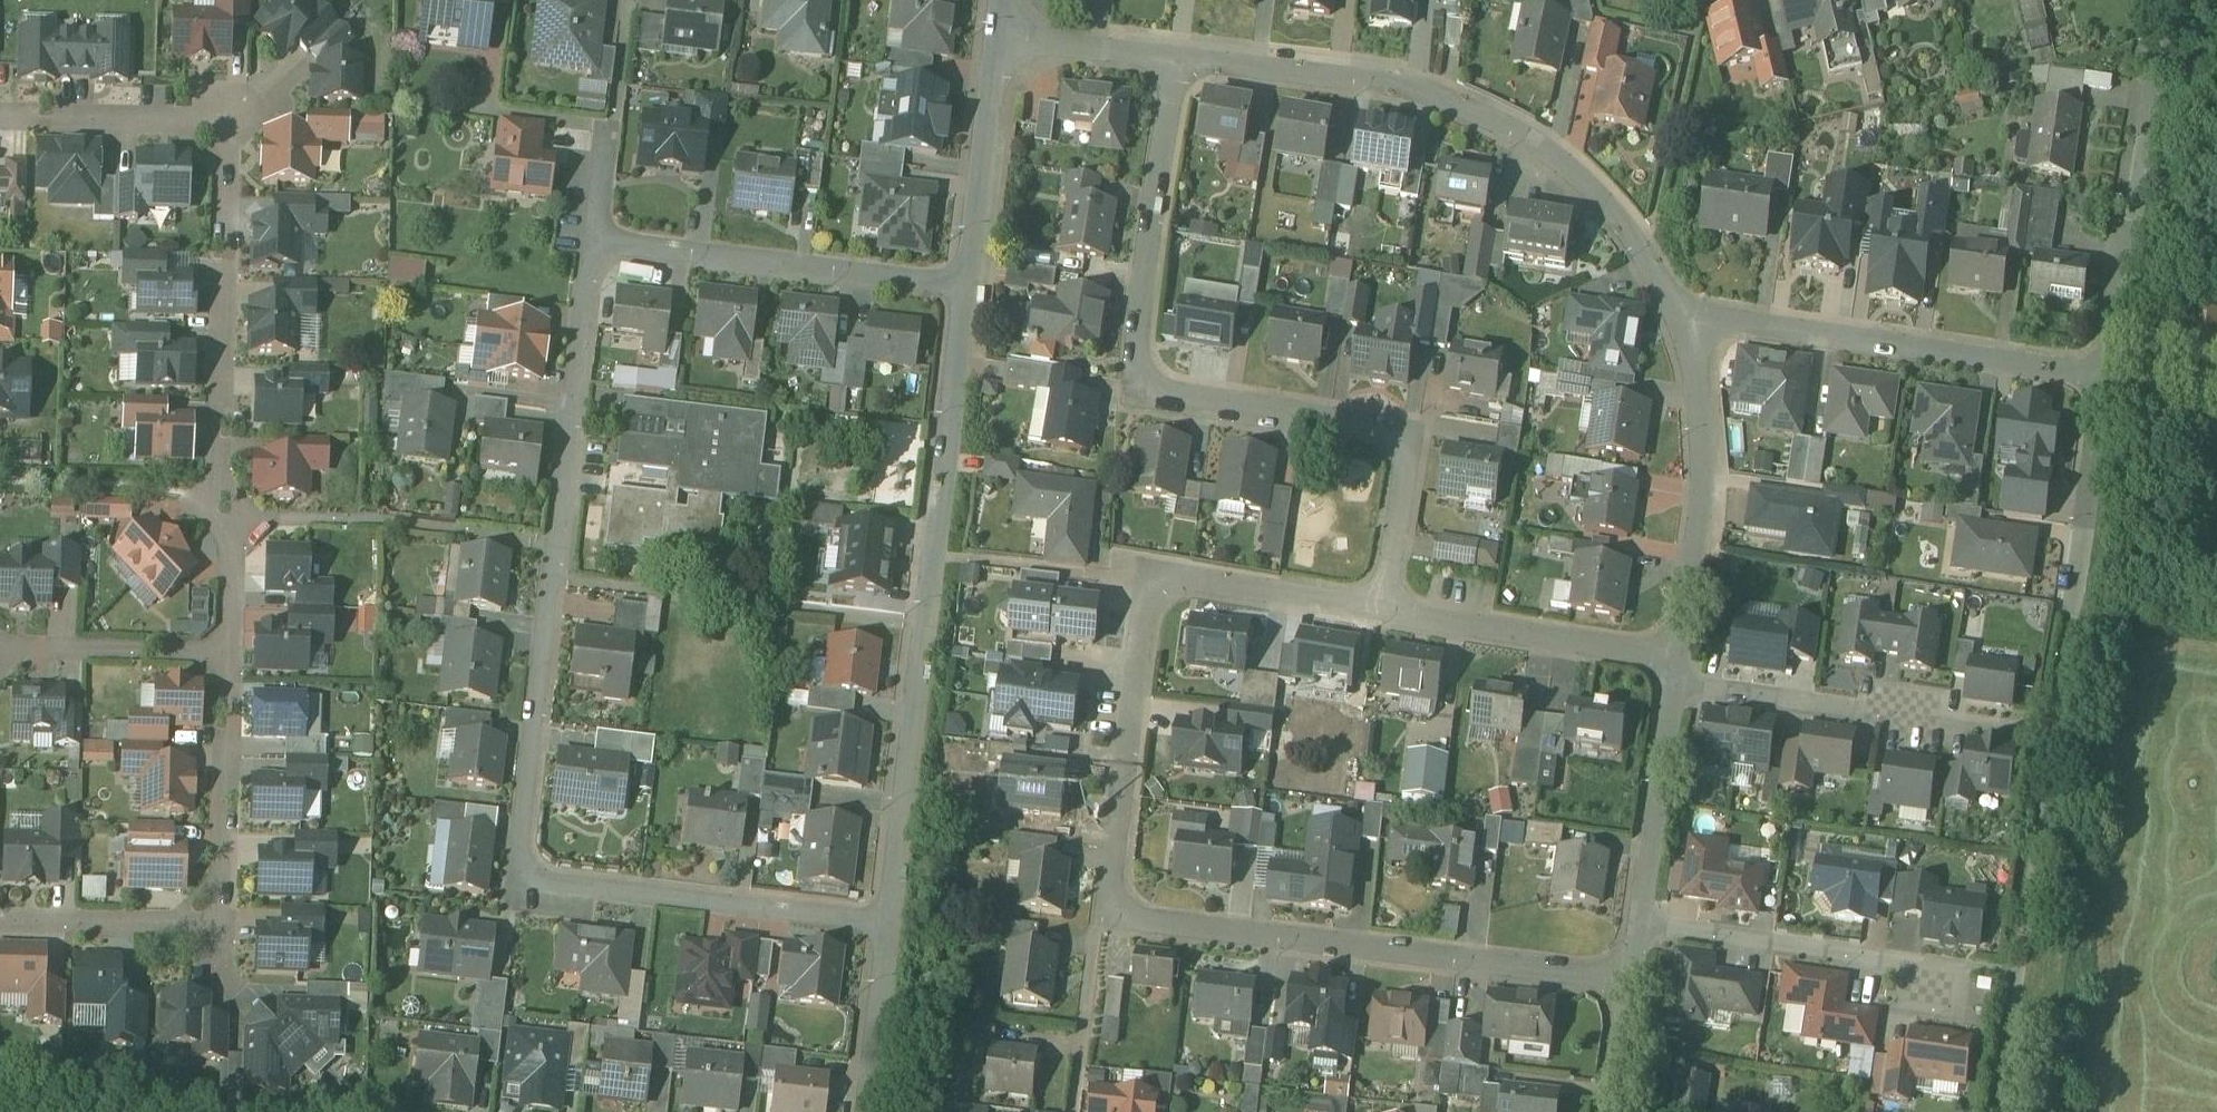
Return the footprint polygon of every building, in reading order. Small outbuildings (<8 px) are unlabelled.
[(217,19),(228,19),(228,32),(248,32),(249,0),(218,0),(217,19)] [(425,30),(461,35),(459,48),(486,51),(491,7),(492,0),(428,0),(425,30)] [(491,7),(509,9),(510,0),(492,0),(491,7)] [(571,0),(544,0),(541,22),(548,22),(546,45),(556,46),(554,66),(590,70),(593,70),(595,50),(597,34),(594,34),(598,3),(571,0)] [(762,31),(793,35),(790,55),(820,59),(828,0),(766,0),(762,31)] [(889,16),(908,18),(904,51),(904,54),(925,56),(948,59),(951,28),(949,28),(953,0),(891,0),(889,16)] [(1290,14),(1292,15),(1293,12),(1308,13),(1308,16),(1329,18),(1331,0),(1292,0),(1290,14)] [(1371,14),(1391,16),(1390,25),(1413,28),(1416,0),(1373,0),(1371,14)] [(1560,20),(1568,22),(1568,23),(1591,28),(1593,21),(1588,0),(1565,0),(1560,20)] [(1790,34),(1817,28),(1829,81),(1861,73),(1862,73),(1859,57),(1850,21),(1845,0),(1782,0),(1790,34)] [(1863,18),(1864,21),(1887,15),(1884,0),(1859,0),(1863,18)] [(721,6),(669,1),(667,19),(644,17),(639,54),(664,57),(666,43),(696,46),(696,51),(715,53),(721,6)] [(301,3),(288,3),(279,11),(275,7),(258,24),(267,34),(261,40),(280,60),(296,45),(320,23),(312,15),(301,3)] [(337,29),(318,9),(312,15),(320,23),(296,45),(307,56),(309,55),(337,29)] [(1754,11),(1709,21),(1721,70),(1753,62),(1766,59),(1764,51),(1754,11)] [(1560,20),(1528,13),(1524,34),(1519,33),(1518,37),(1520,37),(1514,65),(1557,74),(1568,23),(1568,22),(1560,20)] [(217,19),(175,18),(174,58),(191,58),(191,62),(209,63),(209,59),(227,59),(228,32),(228,19),(217,19)] [(1863,18),(1850,21),(1859,57),(1871,54),(1863,18)] [(1464,24),(1449,21),(1445,48),(1461,50),(1464,24)] [(337,29),(309,55),(319,65),(337,65),(337,56),(350,44),(337,29)] [(1620,38),(1591,31),(1582,71),(1604,76),(1606,69),(1613,70),(1620,38)] [(56,36),(22,35),(21,82),(55,83),(55,77),(56,40),(56,36)] [(129,38),(95,37),(94,41),(94,78),(93,84),(127,85),(129,38)] [(94,41),(56,40),(55,77),(94,78),(94,41)] [(1766,59),(1753,62),(1760,93),(1788,86),(1779,47),(1764,51),(1766,59)] [(615,52),(595,50),(593,70),(590,70),(589,85),(611,88),(615,52)] [(904,51),(893,50),(890,71),(923,75),(925,56),(904,54),(904,51)] [(1871,54),(1859,57),(1862,73),(1861,73),(1868,101),(1883,97),(1871,54)] [(337,65),(319,65),(319,76),(311,75),(311,77),(310,100),(310,102),(318,102),(318,103),(359,104),(360,65),(337,65)] [(1613,70),(1606,69),(1604,76),(1594,120),(1640,130),(1652,79),(1613,70)] [(2085,76),(2050,71),(2046,97),(2081,103),(2085,76)] [(942,92),(880,85),(877,112),(893,113),(889,148),(889,151),(904,153),(935,156),(942,92)] [(1130,98),(1066,90),(1062,123),(1086,126),(1087,122),(1099,124),(1096,151),(1123,154),(1130,98)] [(727,101),(701,98),(698,118),(713,120),(712,127),(724,129),(727,101)] [(1252,108),(1206,101),(1198,145),(1222,149),(1223,143),(1241,146),(1245,147),(1247,137),(1252,108)] [(2080,109),(2039,103),(2034,137),(2029,165),(2028,173),(2070,179),(2080,109)] [(1055,106),(1040,105),(1036,143),(1051,145),(1055,106)] [(1332,122),(1299,116),(1299,119),(1286,116),(1286,113),(1283,113),(1275,159),(1278,159),(1279,154),(1324,163),(1332,122)] [(1872,114),(1857,118),(1860,130),(1875,127),(1872,114)] [(347,118),(307,117),(307,136),(311,137),(311,145),(347,146),(347,118)] [(705,126),(647,119),(641,168),(643,169),(644,166),(680,171),(680,173),(699,175),(705,126)] [(1412,135),(1363,126),(1362,129),(1365,130),(1362,149),(1359,148),(1355,173),(1382,177),(1383,172),(1399,175),(1402,157),(1408,158),(1412,135)] [(539,131),(502,127),(499,156),(536,160),(539,131)] [(307,136),(268,135),(267,150),(262,150),(262,169),(267,170),(266,184),(310,186),(310,170),(317,171),(317,152),(311,152),(311,145),(311,137),(307,136)] [(2034,137),(2022,136),(2017,139),(2015,159),(2018,163),(2029,165),(2034,137)] [(1266,140),(1247,137),(1245,147),(1241,146),(1237,172),(1260,175),(1266,140)] [(889,148),(860,146),(858,164),(902,169),(904,153),(889,151),(889,148)] [(97,149),(39,147),(38,189),(64,190),(63,206),(93,206),(96,206),(96,182),(97,149)] [(499,156),(497,156),(492,194),(547,200),(551,162),(536,160),(499,156)] [(169,157),(158,157),(155,159),(137,159),(136,183),(114,183),(113,223),(137,223),(137,210),(148,210),(154,210),(153,213),(169,214),(169,210),(174,210),(174,211),(186,211),(188,160),(171,160),(169,157)] [(1794,161),(1768,157),(1764,187),(1772,188),(1771,194),(1788,196),(1794,161)] [(823,162),(795,158),(794,171),(796,172),(794,194),(819,197),(823,162)] [(1424,166),(1404,163),(1399,198),(1418,201),(1424,166)] [(794,171),(737,164),(732,210),(791,217),(794,194),(796,172),(794,171)] [(902,169),(858,164),(857,185),(867,186),(867,184),(900,187),(902,169)] [(1491,180),(1444,172),(1438,205),(1457,209),(1457,206),(1483,211),(1482,216),(1485,217),(1491,180)] [(1341,177),(1321,173),(1315,208),(1335,211),(1341,177)] [(1102,181),(1069,175),(1065,200),(1072,201),(1073,199),(1098,204),(1102,181)] [(6,197),(5,205),(24,205),(25,190),(7,189),(7,181),(0,180),(0,197),(6,197)] [(114,183),(96,182),(96,206),(93,206),(93,222),(113,223),(114,183)] [(900,187),(867,184),(867,186),(864,217),(884,219),(882,250),(925,254),(931,191),(900,187)] [(1764,187),(1751,185),(1750,192),(1709,186),(1702,230),(1764,239),(1771,194),(1772,188),(1764,187)] [(1831,186),(1827,216),(1800,212),(1794,251),(1800,252),(1798,266),(1839,273),(1841,259),(1847,260),(1852,226),(1865,228),(1868,207),(1870,192),(1831,186)] [(2061,196),(2032,192),(2032,195),(2028,220),(2028,223),(2056,227),(2061,196)] [(2032,195),(2016,193),(2012,217),(2028,220),(2032,195)] [(1950,201),(1924,198),(1920,224),(1919,233),(1930,235),(1945,237),(1950,201)] [(1098,204),(1073,199),(1072,201),(1063,252),(1104,260),(1114,206),(1098,204)] [(325,217),(312,216),(313,202),(275,201),(274,226),(298,226),(298,237),(325,238),(325,217)] [(348,203),(313,202),(312,216),(325,217),(348,218),(348,203)] [(1892,211),(1868,207),(1865,228),(1864,233),(1877,234),(1877,232),(1888,234),(1891,220),(1892,211)] [(1575,221),(1512,211),(1508,236),(1505,253),(1507,253),(1523,255),(1522,259),(1544,262),(1544,259),(1563,262),(1563,265),(1566,265),(1575,221)] [(2028,220),(2012,217),(2007,254),(2022,256),(2023,256),(2025,241),(2028,223),(2028,220)] [(1920,224),(1891,220),(1888,234),(1877,232),(1877,234),(1870,277),(1872,277),(1869,299),(1886,301),(1888,299),(1899,301),(1901,304),(1918,306),(1921,283),(1923,283),(1930,235),(1919,233),(1920,224)] [(2056,227),(2028,223),(2025,241),(2053,245),(2056,227)] [(274,226),(254,225),(253,271),(277,272),(277,270),(292,270),(292,252),(298,252),(298,237),(298,226),(274,226)] [(1494,233),(1482,231),(1477,266),(1489,268),(1494,233)] [(1508,236),(1494,233),(1489,268),(1504,271),(1507,253),(1505,253),(1508,236)] [(2053,245),(2025,241),(2023,256),(2022,256),(2021,258),(2035,260),(2036,259),(2050,261),(2053,245)] [(2007,254),(1956,247),(1950,288),(2001,296),(2007,254)] [(123,259),(112,258),(112,273),(123,274),(123,259)] [(164,260),(123,259),(123,274),(123,289),(139,289),(139,279),(163,279),(164,260)] [(2050,261),(2036,259),(2035,260),(2030,300),(2083,308),(2089,267),(2050,261)] [(1057,272),(1018,266),(1015,286),(1054,292),(1057,272)] [(0,269),(0,312),(4,312),(8,312),(9,269),(0,269)] [(1260,274),(1242,271),(1237,306),(1255,309),(1260,274)] [(163,279),(139,279),(139,289),(138,300),(148,300),(147,318),(193,319),(194,296),(188,295),(189,280),(163,279)] [(1350,285),(1332,282),(1325,323),(1327,323),(1327,318),(1344,320),(1349,290),(1350,285)] [(313,286),(275,285),(275,307),(296,308),(296,316),(312,316),(313,296),(313,286)] [(348,286),(313,286),(313,296),(347,297),(348,286)] [(1368,294),(1349,290),(1344,320),(1343,326),(1362,329),(1368,294)] [(722,298),(702,297),(702,294),(699,293),(695,338),(722,341),(719,362),(743,364),(747,365),(750,342),(755,300),(722,296),(722,298)] [(1105,301),(1062,293),(1060,309),(1053,347),(1098,355),(1102,328),(1100,327),(1105,301)] [(669,301),(616,295),(611,337),(642,341),(640,353),(658,356),(662,356),(664,339),(669,301)] [(1439,299),(1413,295),(1408,324),(1405,324),(1403,340),(1414,342),(1413,344),(1431,348),(1437,310),(1439,299)] [(523,304),(487,299),(485,320),(521,325),(523,304)] [(837,309),(782,302),(778,344),(807,347),(805,368),(820,370),(830,371),(832,354),(837,309)] [(1642,313),(1602,307),(1601,309),(1571,304),(1567,333),(1568,334),(1569,328),(1597,333),(1591,368),(1591,370),(1617,374),(1630,376),(1636,344),(1631,343),(1635,314),(1642,315),(1642,313)] [(1060,309),(1039,306),(1030,346),(1042,348),(1042,346),(1053,347),(1060,309)] [(1235,314),(1188,306),(1185,324),(1181,323),(1178,343),(1228,352),(1235,314)] [(2195,306),(2189,351),(2211,355),(2216,313),(2216,309),(2195,306)] [(275,307),(251,307),(251,319),(249,319),(249,337),(250,337),(250,356),(295,356),(296,316),(296,308),(275,307)] [(1452,313),(1437,310),(1431,348),(1446,350),(1452,313)] [(1325,323),(1276,315),(1268,358),(1270,359),(1270,357),(1299,362),(1299,364),(1320,367),(1327,323),(1325,323)] [(521,325),(485,320),(480,320),(473,375),(538,383),(540,364),(543,365),(546,341),(543,341),(545,327),(521,325)] [(1379,336),(1360,333),(1353,377),(1373,380),(1374,384),(1384,385),(1387,383),(1406,386),(1413,344),(1414,342),(1403,340),(1405,324),(1381,320),(1379,336)] [(914,326),(867,321),(865,345),(863,361),(910,366),(914,326)] [(59,329),(48,328),(48,347),(59,347),(59,329)] [(129,331),(113,331),(112,358),(128,358),(129,331)] [(166,332),(129,331),(128,358),(128,359),(138,360),(138,349),(166,350),(166,332)] [(681,341),(664,339),(662,356),(658,356),(656,373),(676,376),(681,341)] [(763,344),(750,342),(747,365),(743,364),(741,383),(758,385),(763,344)] [(865,345),(846,344),(845,356),(841,390),(860,392),(863,361),(865,345)] [(166,350),(138,349),(138,360),(137,390),(191,392),(193,351),(166,350)] [(1502,357),(1454,349),(1447,389),(1465,392),(1465,395),(1490,399),(1493,379),(1498,380),(1502,357)] [(832,354),(830,371),(820,370),(818,387),(841,390),(845,356),(832,354)] [(1807,365),(1742,356),(1735,403),(1736,403),(1737,398),(1769,403),(1765,430),(1797,435),(1807,365)] [(1080,375),(1008,364),(1004,389),(1056,397),(1056,396),(1077,399),(1080,375)] [(1591,368),(1582,366),(1579,382),(1591,384),(1614,389),(1617,374),(1591,370),(1591,368)] [(0,367),(0,420),(25,421),(26,371),(12,371),(12,367),(0,367)] [(327,371),(289,370),(288,386),(299,386),(298,397),(326,398),(327,371)] [(1896,385),(1835,376),(1827,435),(1863,441),(1867,418),(1890,421),(1896,385)] [(418,381),(384,377),(383,410),(404,413),(405,403),(415,404),(418,381)] [(1579,382),(1557,379),(1555,395),(1588,401),(1591,384),(1579,382)] [(288,386),(256,385),(255,427),(298,428),(298,397),(299,386),(288,386)] [(1943,398),(1921,395),(1915,435),(1929,437),(1926,457),(1946,460),(1945,466),(1965,469),(1966,469),(1968,460),(1976,405),(1943,400),(1943,398)] [(1077,399),(1056,396),(1056,397),(1048,444),(1030,441),(1030,444),(1087,452),(1094,401),(1077,399)] [(1643,406),(1603,400),(1597,433),(1591,432),(1587,452),(1639,460),(1642,441),(1638,440),(1643,406)] [(508,405),(473,401),(470,426),(484,427),(484,425),(505,428),(508,405)] [(2048,407),(2018,402),(2015,417),(2004,416),(1998,456),(1999,457),(2020,460),(2018,476),(2017,478),(2048,482),(2057,424),(2046,422),(2048,407)] [(164,404),(124,403),(124,430),(137,431),(137,421),(164,422),(164,404)] [(415,404),(405,403),(404,413),(401,443),(406,443),(404,463),(446,468),(452,408),(415,404)] [(765,420),(667,408),(664,428),(685,430),(683,444),(619,436),(617,459),(637,461),(636,471),(667,474),(664,499),(612,492),(604,551),(641,555),(642,545),(718,554),(722,522),(718,521),(721,500),(755,504),(756,494),(776,497),(779,474),(759,472),(765,420)] [(164,422),(137,421),(137,431),(136,462),(190,464),(191,422),(164,422)] [(505,428),(484,425),(484,427),(479,469),(516,474),(515,486),(535,488),(542,433),(505,428)] [(1522,432),(1498,428),(1494,453),(1518,456),(1522,432)] [(1188,446),(1142,437),(1136,469),(1141,470),(1136,494),(1131,493),(1130,497),(1177,505),(1188,446)] [(1811,442),(1793,440),(1787,485),(1804,488),(1811,442)] [(326,443),(291,442),(290,459),(306,459),(306,472),(326,473),(326,472),(325,472),(326,445),(326,444),(326,443)] [(1826,444),(1811,442),(1804,488),(1820,490),(1826,444)] [(1274,456),(1227,449),(1218,505),(1220,506),(1221,501),(1245,505),(1244,509),(1265,513),(1269,489),(1274,456)] [(1502,460),(1447,450),(1438,498),(1467,503),(1468,496),(1495,501),(1502,460)] [(2020,460),(1999,457),(1997,473),(2010,475),(2018,476),(2020,460)] [(290,459),(264,458),(264,460),(256,460),(254,460),(254,461),(254,488),(254,490),(255,489),(263,490),(263,498),(263,499),(264,499),(272,499),(276,503),(292,504),(296,500),(304,500),(305,500),(306,499),(305,499),(306,472),(306,459),(290,459)] [(1018,464),(989,459),(986,478),(1015,482),(1018,464)] [(1983,462),(1968,460),(1966,469),(1965,469),(1961,494),(1978,497),(1983,462)] [(1601,467),(1565,461),(1561,483),(1591,488),(1592,480),(1599,481),(1601,467)] [(2048,482),(2017,478),(2018,476),(2010,475),(2004,517),(2042,523),(2048,482)] [(1599,481),(1592,480),(1591,488),(1589,503),(1591,504),(1586,533),(1628,539),(1636,487),(1599,481)] [(1094,490),(1020,481),(1015,519),(1035,521),(1035,522),(1036,522),(1037,512),(1053,514),(1048,549),(1086,554),(1094,490)] [(1203,492),(1184,488),(1177,525),(1196,528),(1203,492)] [(1293,493),(1269,489),(1265,513),(1268,513),(1266,529),(1286,532),(1293,493)] [(1868,497),(1823,490),(1821,504),(1838,506),(1838,510),(1865,514),(1868,497)] [(1821,504),(1816,503),(1816,506),(1798,503),(1799,500),(1754,494),(1750,522),(1792,529),(1788,554),(1830,560),(1838,510),(1838,506),(1821,504)] [(73,502),(51,501),(51,514),(73,515),(73,502)] [(128,506),(88,505),(88,521),(128,522),(128,506)] [(842,511),(795,506),(793,525),(839,531),(840,529),(842,511)] [(1982,514),(1948,509),(1945,526),(1962,529),(1962,527),(1979,530),(1982,514)] [(149,525),(116,556),(138,579),(173,546),(163,535),(161,537),(149,525)] [(1979,530),(1962,527),(1962,529),(1956,564),(1972,566),(1971,572),(2028,580),(2034,538),(1979,530)] [(891,534),(840,529),(839,531),(833,588),(884,594),(891,534)] [(1609,550),(1574,544),(1572,559),(1585,561),(1585,559),(1607,563),(1609,550)] [(173,546),(138,579),(160,603),(194,571),(182,559),(184,557),(173,546)] [(307,553),(268,552),(267,594),(296,595),(306,595),(306,586),(307,553)] [(508,558),(451,552),(444,604),(456,605),(456,609),(470,611),(501,614),(508,558)] [(78,554),(43,553),(42,566),(48,566),(48,591),(77,592),(78,554)] [(1607,563),(1585,559),(1585,561),(1580,592),(1573,591),(1570,612),(1619,621),(1629,566),(1607,563)] [(11,562),(11,565),(0,565),(0,608),(12,609),(12,614),(29,615),(30,609),(47,610),(48,591),(48,566),(42,566),(29,566),(29,562),(11,562)] [(1059,579),(1022,574),(1020,588),(1058,593),(1059,579)] [(330,587),(306,586),(306,595),(296,595),(295,611),(330,612),(330,587)] [(1058,593),(1020,588),(1019,597),(1017,597),(1016,608),(1010,607),(1004,612),(1003,620),(1008,626),(1014,626),(1012,637),(1015,637),(1013,648),(1024,649),(1053,651),(1056,651),(1057,642),(1093,646),(1098,606),(1057,602),(1058,593)] [(206,596),(193,595),(192,626),(205,627),(206,596)] [(444,604),(435,603),(433,622),(441,623),(468,626),(470,611),(456,609),(456,605),(444,604)] [(646,608),(615,605),(612,638),(634,640),(634,642),(643,643),(646,608)] [(295,611),(290,611),(289,634),(305,635),(304,646),(329,647),(330,612),(295,611)] [(1878,619),(1846,615),(1839,661),(1871,665),(1873,653),(1878,622),(1878,619)] [(1819,625),(1783,620),(1782,629),(1739,623),(1733,667),(1782,675),(1784,660),(1813,664),(1819,625)] [(1250,629),(1192,622),(1186,668),(1211,671),(1211,670),(1243,674),(1243,676),(1244,676),(1245,675),(1250,629)] [(1892,624),(1878,622),(1873,653),(1887,655),(1892,624)] [(468,626),(441,623),(438,643),(451,645),(451,643),(473,645),(475,627),(468,626)] [(1906,626),(1892,624),(1887,655),(1902,657),(1906,626)] [(1938,628),(1907,624),(1906,626),(1902,657),(1900,670),(1931,674),(1938,628)] [(289,634),(276,634),(276,633),(263,632),(263,634),(257,634),(256,671),(304,673),(304,646),(305,635),(289,634)] [(612,638),(575,634),(570,681),(603,684),(601,698),(627,701),(634,642),(634,640),(612,638)] [(1355,645),(1300,637),(1294,682),(1314,685),(1315,680),(1347,684),(1346,690),(1348,691),(1355,645)] [(877,646),(832,641),(829,664),(833,665),(830,691),(830,693),(854,696),(871,698),(877,646)] [(473,645),(451,643),(451,645),(445,696),(490,701),(496,648),(473,645)] [(1974,647),(1956,645),(1952,678),(1969,680),(1972,665),(1972,664),(1974,647)] [(1053,651),(1024,649),(1022,663),(1042,665),(1051,666),(1053,651)] [(1445,659),(1390,651),(1383,697),(1403,700),(1404,697),(1435,701),(1434,704),(1438,705),(1445,659)] [(829,664),(812,662),(809,688),(830,691),(833,665),(829,664)] [(1972,664),(1972,665),(1969,680),(1966,702),(2010,708),(2015,671),(1972,664)] [(1040,678),(1016,674),(1015,681),(1004,679),(998,721),(1009,723),(1008,734),(1033,738),(1035,727),(1072,732),(1078,690),(1040,684),(1040,678)] [(1279,679),(1245,675),(1244,676),(1258,678),(1256,698),(1242,696),(1240,710),(1275,714),(1279,679)] [(199,689),(187,688),(187,686),(169,686),(169,688),(156,687),(155,717),(155,728),(166,729),(198,730),(199,689)] [(830,691),(809,688),(806,713),(851,718),(854,696),(830,693),(830,691)] [(1526,697),(1477,689),(1471,727),(1519,735),(1521,736),(1524,716),(1525,713),(1523,713),(1526,697)] [(61,694),(14,693),(13,735),(15,735),(14,744),(30,744),(30,736),(53,736),(60,736),(61,710),(61,694)] [(1367,699),(1350,696),(1344,733),(1362,736),(1367,699)] [(303,700),(255,698),(254,740),(285,741),(302,741),(302,740),(303,700)] [(1625,714),(1571,706),(1569,722),(1565,747),(1621,755),(1625,733),(1622,732),(1625,714)] [(1240,710),(1232,709),(1230,731),(1231,731),(1231,726),(1254,729),(1254,735),(1272,738),(1275,714),(1240,710)] [(81,710),(61,710),(60,736),(53,736),(53,749),(80,749),(81,710)] [(490,718),(446,713),(443,737),(457,738),(457,735),(488,739),(490,718)] [(1546,719),(1524,716),(1521,736),(1519,735),(1516,755),(1541,758),(1546,719)] [(1741,721),(1709,716),(1706,734),(1702,764),(1734,769),(1741,721)] [(155,717),(130,717),(129,729),(129,747),(159,748),(165,748),(166,729),(155,728),(155,717)] [(1569,722),(1546,719),(1541,758),(1563,761),(1565,747),(1569,722)] [(1774,726),(1741,721),(1734,769),(1766,774),(1774,726)] [(1230,731),(1179,725),(1174,768),(1239,776),(1243,741),(1230,740),(1231,731),(1230,731)] [(868,732),(815,726),(812,750),(819,751),(816,784),(861,789),(868,732)] [(129,729),(107,728),(107,746),(123,747),(129,747),(129,729)] [(1853,737),(1807,730),(1804,752),(1801,772),(1812,774),(1847,779),(1853,737)] [(1706,734),(1693,732),(1688,762),(1702,764),(1706,734)] [(632,737),(597,733),(594,760),(594,762),(621,765),(628,766),(632,737)] [(488,739),(457,735),(457,738),(461,739),(460,757),(455,756),(452,786),(498,791),(503,740),(488,739)] [(325,740),(302,740),(302,741),(285,741),(284,761),(287,761),(324,762),(325,740)] [(1983,745),(1982,747),(1970,745),(1965,774),(1963,790),(1975,792),(2008,797),(2009,792),(2011,790),(2013,777),(2011,775),(2015,752),(2002,750),(2002,748),(1983,745)] [(129,747),(123,747),(122,780),(145,781),(145,767),(159,768),(159,748),(129,747)] [(1027,752),(990,747),(988,767),(1003,769),(1004,767),(1025,769),(1027,752)] [(111,748),(84,748),(84,761),(111,762),(111,748)] [(1804,752),(1784,749),(1778,788),(1809,793),(1812,774),(1801,772),(1804,752)] [(1448,760),(1406,755),(1401,798),(1443,803),(1448,760)] [(1541,758),(1516,755),(1511,786),(1537,790),(1541,758)] [(594,760),(561,756),(556,805),(588,809),(588,803),(617,806),(621,765),(594,762),(594,760)] [(324,762),(287,761),(286,782),(301,783),(301,795),(324,795),(324,762)] [(1889,761),(1882,806),(1927,812),(1934,767),(1889,761)] [(764,766),(741,763),(737,796),(760,799),(760,797),(763,776),(764,766)] [(159,768),(145,767),(145,781),(144,814),(166,814),(169,817),(183,817),(186,815),(189,815),(189,799),(193,799),(193,798),(192,798),(192,786),(193,786),(193,784),(190,784),(190,768),(159,768)] [(1025,769),(1004,767),(1003,769),(999,814),(1060,821),(1066,774),(1025,769)] [(1965,774),(1947,771),(1943,802),(1946,803),(1968,806),(1973,806),(1975,792),(1963,790),(1965,774)] [(808,781),(763,776),(760,797),(806,802),(808,781)] [(286,782),(253,782),(252,822),(300,823),(301,795),(301,783),(286,782)] [(806,802),(760,797),(760,799),(758,815),(803,820),(806,802)] [(744,806),(708,801),(709,799),(703,798),(703,801),(695,800),(694,820),(688,820),(685,845),(739,851),(744,806)] [(1968,806),(1946,803),(1945,811),(1967,814),(1968,806)] [(465,809),(432,805),(429,828),(438,829),(437,828),(462,831),(465,809)] [(1383,809),(1366,807),(1362,842),(1380,844),(1383,809)] [(1263,816),(1244,814),(1241,849),(1258,852),(1263,816)] [(857,824),(813,820),(810,850),(806,849),(802,880),(850,885),(857,824)] [(1502,823),(1486,821),(1483,855),(1498,857),(1502,823)] [(78,823),(49,822),(48,842),(56,842),(55,863),(77,863),(78,823)] [(1358,831),(1313,826),(1307,873),(1294,871),(1293,880),(1272,878),(1269,902),(1303,906),(1303,908),(1348,913),(1358,831)] [(1563,830),(1527,826),(1525,848),(1560,852),(1561,850),(1563,830)] [(462,831),(437,828),(438,829),(435,850),(448,852),(445,871),(443,889),(443,890),(483,895),(487,864),(485,863),(489,834),(462,831)] [(148,830),(131,829),(130,849),(147,850),(148,830)] [(170,831),(148,830),(147,850),(169,850),(170,831)] [(1476,844),(1433,839),(1432,842),(1394,836),(1391,862),(1392,862),(1393,858),(1430,862),(1427,888),(1470,893),(1476,844)] [(334,838),(296,837),(295,856),(309,857),(309,870),(333,870),(334,838)] [(1059,843),(1013,838),(1009,868),(1026,870),(1028,861),(1056,865),(1059,843)] [(1235,844),(1179,838),(1174,881),(1230,888),(1235,844)] [(48,842),(7,841),(6,884),(20,884),(20,886),(40,887),(40,884),(54,885),(55,863),(56,842),(48,842)] [(1761,876),(1722,870),(1725,849),(1692,844),(1684,898),(1723,904),(1722,911),(1755,916),(1757,902),(1758,902),(1759,899),(1758,899),(1761,876)] [(130,849),(129,849),(129,861),(126,861),(125,880),(129,880),(128,891),(179,893),(180,881),(183,881),(184,863),(180,862),(180,850),(180,851),(169,850),(147,850),(130,849)] [(1608,857),(1561,850),(1560,852),(1566,853),(1562,881),(1556,880),(1553,901),(1601,907),(1608,857)] [(295,856),(260,856),(259,897),(308,899),(309,870),(309,857),(295,856)] [(1056,865),(1028,861),(1026,870),(1021,913),(1062,918),(1068,867),(1056,865)] [(1881,872),(1818,863),(1814,895),(1828,897),(1836,907),(1834,919),(1864,924),(1866,911),(1876,904),(1881,872)] [(445,871),(430,869),(427,871),(426,884),(428,887),(443,889),(445,871)] [(1897,875),(1881,872),(1876,904),(1892,907),(1897,875)] [(1933,887),(1910,883),(1905,918),(1927,921),(1930,897),(1932,897),(1933,887)] [(1964,898),(1948,896),(1943,899),(1932,897),(1930,897),(1927,921),(1924,941),(1977,949),(1983,905),(1967,903),(1964,898)] [(1457,912),(1435,910),(1432,936),(1455,938),(1457,912)] [(322,913),(282,912),(281,932),(307,933),(306,945),(321,945),(322,913)] [(1040,928),(1004,924),(1001,946),(1015,947),(1037,950),(1040,928)] [(491,935),(428,926),(421,975),(484,983),(491,935)] [(281,932),(258,931),(257,972),(305,974),(306,945),(307,933),(281,932)] [(628,941),(564,933),(559,972),(596,977),(594,993),(622,996),(623,982),(628,941)] [(726,952),(685,947),(678,1001),(702,1003),(702,1008),(726,1011),(729,981),(751,983),(752,979),(756,943),(727,940),(726,952)] [(771,945),(756,943),(752,979),(767,981),(771,947),(784,949),(784,947),(771,946),(771,945)] [(840,953),(801,948),(801,945),(800,949),(785,947),(784,947),(784,949),(780,987),(795,989),(793,1003),(833,1008),(840,953)] [(1037,950),(1015,947),(1011,976),(1007,975),(1004,1002),(1051,1008),(1057,952),(1037,950)] [(0,951),(0,994),(31,995),(43,995),(43,988),(44,952),(0,951)] [(1176,957),(1137,953),(1133,987),(1172,991),(1176,957)] [(1713,962),(1678,957),(1671,1005),(1681,1006),(1679,1020),(1689,1021),(1689,1022),(1693,1023),(1693,1022),(1704,1023),(1706,1010),(1725,1013),(1730,978),(1711,975),(1713,962)] [(118,963),(77,962),(77,976),(74,976),(74,996),(76,996),(76,1010),(109,1011),(123,1011),(123,1002),(123,989),(118,989),(118,963)] [(1845,982),(1787,973),(1784,992),(1793,993),(1791,1006),(1809,1009),(1804,1039),(1819,1041),(1818,1041),(1822,1042),(1822,1041),(1870,1048),(1875,1017),(1841,1011),(1845,982)] [(1328,979),(1314,978),(1313,984),(1294,982),(1288,1033),(1315,1036),(1313,1057),(1315,1057),(1339,1060),(1353,1062),(1357,1032),(1342,1030),(1347,988),(1328,986),(1328,979)] [(1759,982),(1730,978),(1725,1013),(1754,1017),(1759,982)] [(1254,986),(1200,980),(1195,1022),(1218,1024),(1218,1021),(1250,1024),(1254,986)] [(1122,982),(1109,981),(1105,1020),(1119,1021),(1122,982)] [(643,984),(623,982),(622,996),(619,1017),(639,1020),(643,984)] [(346,989),(306,987),(306,1006),(336,1007),(335,1015),(346,1015),(346,989)] [(63,988),(43,988),(43,995),(31,995),(30,1023),(62,1024),(63,988)] [(506,992),(483,989),(478,1034),(500,1037),(506,992)] [(1554,1004),(1491,996),(1486,1040),(1549,1048),(1554,1004)] [(207,1001),(163,1000),(162,1015),(160,1015),(160,1032),(162,1033),(161,1047),(194,1048),(206,1049),(206,1021),(207,1001)] [(1428,1006),(1376,1001),(1372,1042),(1394,1045),(1394,1042),(1423,1046),(1426,1026),(1428,1006)] [(144,1003),(123,1002),(123,1011),(109,1011),(108,1047),(128,1048),(128,1042),(143,1043),(144,1003)] [(306,1006),(279,1006),(275,1010),(271,1006),(248,1028),(252,1032),(247,1036),(246,1059),(245,1092),(285,1093),(285,1083),(324,1046),(334,1047),(335,1015),(336,1007),(306,1006)] [(228,1022),(206,1021),(206,1049),(194,1048),(194,1061),(227,1062),(227,1058),(228,1022)] [(1448,1029),(1426,1026),(1423,1046),(1427,1046),(1426,1061),(1443,1063),(1448,1029)] [(589,1030),(573,1028),(571,1043),(564,1042),(561,1069),(584,1071),(589,1030)] [(1465,1031),(1448,1029),(1443,1063),(1443,1065),(1461,1068),(1465,1031)] [(1483,1033),(1465,1031),(1461,1068),(1477,1070),(1481,1033),(1483,1033)] [(500,1037),(478,1034),(477,1046),(479,1046),(477,1064),(497,1066),(500,1037)] [(1267,1036),(1248,1034),(1244,1068),(1263,1071),(1267,1036)] [(1284,1036),(1268,1034),(1265,1061),(1280,1063),(1284,1036)] [(1950,1038),(1933,1035),(1933,1038),(1913,1035),(1910,1054),(1907,1077),(1913,1078),(1963,1085),(1969,1043),(1949,1040),(1950,1038)] [(564,1042),(511,1036),(505,1080),(523,1082),(520,1105),(556,1109),(561,1069),(564,1042)] [(675,1040),(658,1038),(655,1070),(671,1072),(675,1040)] [(477,1046),(420,1040),(417,1061),(424,1062),(422,1083),(430,1083),(427,1107),(469,1111),(471,1089),(474,1090),(477,1064),(479,1046),(477,1046)] [(649,1051),(604,1046),(601,1072),(605,1073),(604,1095),(621,1096),(621,1103),(643,1106),(649,1051)] [(1042,1054),(992,1048),(988,1091),(991,1092),(991,1087),(1029,1091),(1029,1097),(1032,1097),(1035,1073),(1040,1073),(1042,1054)] [(761,1050),(748,1049),(744,1081),(757,1083),(758,1074),(761,1050)] [(795,1054),(761,1050),(758,1074),(777,1076),(777,1074),(793,1076),(795,1054)] [(1910,1054),(1888,1051),(1881,1099),(1909,1103),(1913,1078),(1907,1077),(1910,1054)] [(689,1057),(687,1075),(683,1074),(680,1105),(714,1108),(713,1111),(723,1111),(733,1111),(739,1063),(689,1057)] [(1339,1060),(1315,1057),(1313,1074),(1333,1077),(1337,1074),(1339,1060)] [(246,1059),(227,1058),(227,1062),(227,1074),(241,1074),(240,1092),(245,1092),(246,1059)] [(1461,1068),(1460,1068),(1457,1096),(1486,1100),(1490,1071),(1477,1070),(1461,1068)] [(241,1074),(227,1074),(226,1092),(240,1092),(241,1074)] [(777,1074),(777,1076),(773,1111),(821,1111),(825,1080),(793,1076),(777,1074)] [(1680,1075),(1675,1111),(1703,1111),(1708,1079),(1680,1075)] [(1156,1079),(1155,1098),(1157,1098),(1156,1111),(1169,1111),(1172,1080),(1156,1079)] [(1350,1082),(1341,1081),(1340,1087),(1341,1092),(1338,1096),(1338,1100),(1347,1101),(1350,1082)] [(1504,1088),(1501,1111),(1558,1111),(1560,1094),(1504,1088)] [(1241,1089),(1239,1111),(1258,1111),(1260,1091),(1241,1089)] [(1096,1092),(1094,1111),(1156,1111),(1157,1098),(1155,1098),(1096,1092)] [(1331,1099),(1330,1111),(1347,1111),(1348,1101),(1347,1101),(1338,1100),(1331,1099)]
